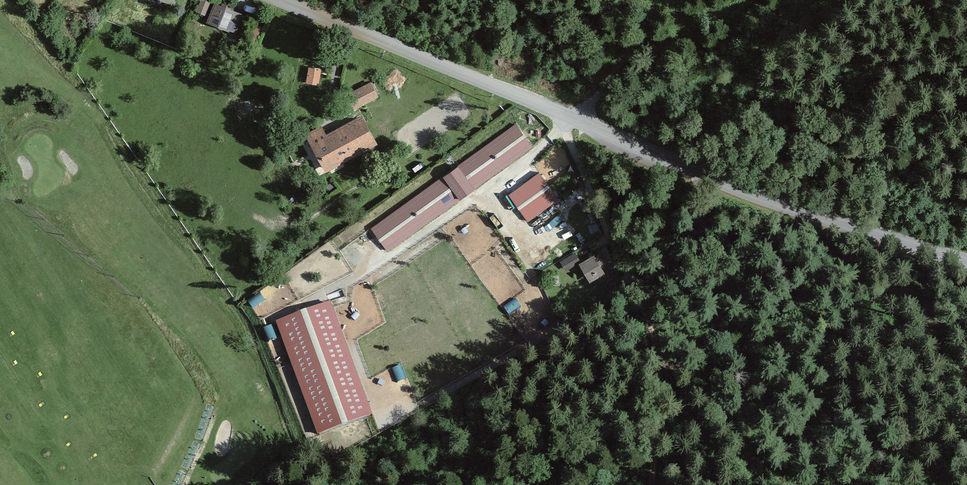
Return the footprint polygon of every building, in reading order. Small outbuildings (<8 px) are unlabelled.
[(213,0),(212,0),(200,0),(196,10),(207,14),(213,0)] [(244,12),(214,1),(207,20),(236,31),(244,12)] [(321,68),(307,66),(305,82),(319,83),(321,68)] [(372,83),(344,96),(351,111),(371,102),(380,98),(372,83)] [(254,100),(244,101),(246,111),(255,109),(254,100)] [(322,124),(307,132),(326,168),(376,142),(365,121),(362,114),(326,133),(322,124)] [(515,123),(458,164),(475,186),(531,145),(515,123)] [(475,186),(458,164),(443,176),(460,198),(475,186)] [(558,198),(539,172),(515,189),(534,215),(558,198)] [(443,176),(371,228),(387,251),(460,198),(443,176)] [(484,255),(478,248),(466,257),(472,264),(484,255)] [(580,262),(575,252),(560,260),(566,270),(579,263),(580,262)] [(580,262),(579,263),(590,282),(605,274),(594,254),(580,262)] [(491,264),(486,257),(474,265),(479,272),(491,264)] [(266,299),(261,292),(249,300),(253,307),(266,299)] [(521,306),(516,299),(504,307),(509,315),(521,306)] [(331,302),(276,323),(318,435),(373,415),(332,307),(331,302)] [(378,309),(370,312),(376,326),(384,322),(378,309)] [(271,324),(263,328),(268,341),(277,338),(271,324)] [(400,367),(392,370),(397,382),(405,378),(400,367)]
